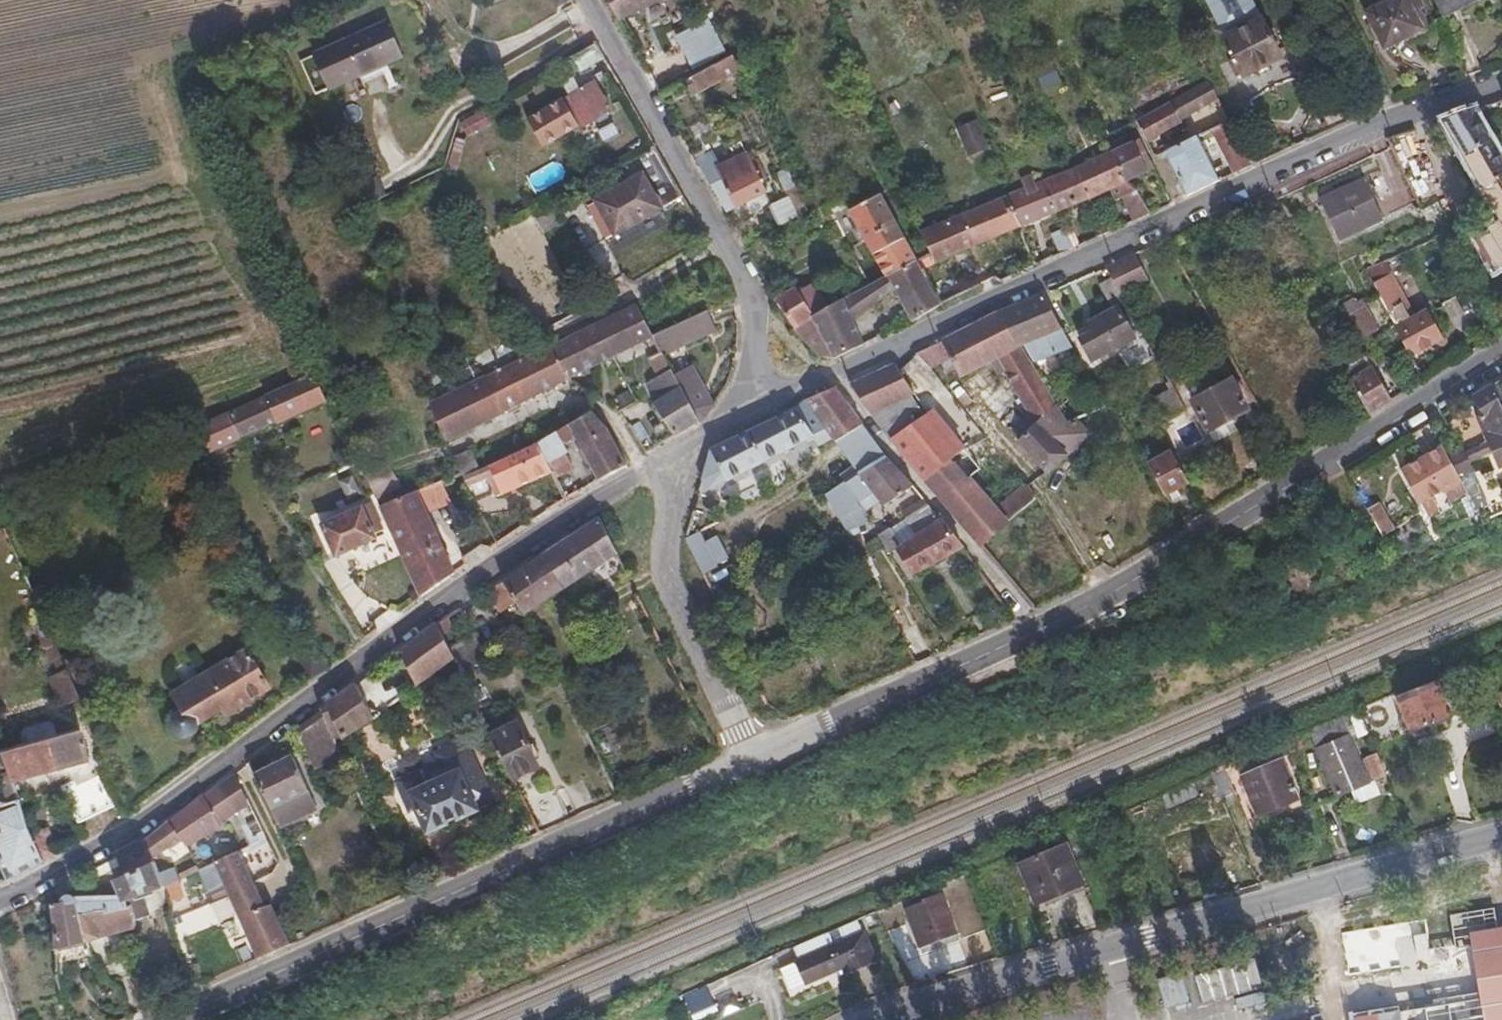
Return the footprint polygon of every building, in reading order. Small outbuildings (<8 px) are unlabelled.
[(617,23),(665,0),(604,0),(617,23)] [(1479,0),(1431,0),(1441,20),(1479,0)] [(1380,58),(1420,37),(1402,1),(1362,21),(1380,58)] [(1234,35),(1258,23),(1251,11),(1228,23),(1234,35)] [(1276,57),(1283,53),(1267,22),(1260,26),(1258,23),(1234,35),(1221,42),(1241,80),(1278,60),(1276,57)] [(401,56),(385,23),(342,45),(356,78),(401,56)] [(342,45),(302,65),(318,97),(356,78),(342,45)] [(715,69),(693,80),(699,94),(722,82),(715,69)] [(594,84),(544,112),(558,137),(607,110),(594,84)] [(1179,125),(1215,104),(1205,85),(1187,96),(1176,102),(1170,106),(1179,125)] [(1315,107),(1328,134),(1348,124),(1334,97),(1315,107)] [(1147,144),(1179,125),(1170,106),(1151,117),(1138,125),(1147,144)] [(1489,144),(1471,113),(1459,117),(1440,123),(1461,160),(1489,144)] [(975,121),(957,128),(968,155),(986,148),(975,121)] [(1225,125),(1212,131),(1233,179),(1251,170),(1230,122),(1225,125)] [(1218,187),(1196,138),(1165,153),(1166,155),(1186,201),(1218,187)] [(1125,185),(1155,173),(1141,144),(1113,157),(1125,185)] [(1461,160),(1480,193),(1501,180),(1501,166),(1489,144),(1461,160)] [(703,175),(725,214),(765,194),(746,155),(703,175)] [(1111,192),(1125,185),(1113,157),(1076,174),(1089,201),(1111,192)] [(1056,215),(1089,201),(1076,174),(1045,187),(1056,215)] [(1480,193),(1499,224),(1501,223),(1501,180),(1480,193)] [(601,220),(593,225),(603,245),(659,216),(642,182),(594,207),(601,220)] [(1338,242),(1382,221),(1364,184),(1320,204),(1338,242)] [(1125,185),(1111,192),(1118,207),(1125,203),(1135,225),(1152,217),(1139,195),(1125,185)] [(1019,232),(1056,215),(1045,187),(1014,200),(1007,203),(1019,232)] [(850,217),(873,261),(904,244),(881,201),(850,217)] [(936,268),(1019,232),(1007,203),(920,238),(931,259),(936,268)] [(1106,238),(1112,235),(1105,219),(1098,222),(1103,232),(1106,238)] [(557,221),(545,227),(554,245),(566,240),(557,221)] [(1499,224),(1473,240),(1492,275),(1501,269),(1501,230),(1499,224)] [(1106,238),(1103,232),(1097,235),(1099,242),(1106,238)] [(873,261),(884,283),(916,267),(904,244),(873,261)] [(1111,283),(1117,294),(1144,280),(1133,258),(1105,271),(1111,283)] [(864,293),(878,312),(899,301),(912,327),(941,311),(916,267),(884,283),(864,293)] [(1390,276),(1372,286),(1396,330),(1392,332),(1407,360),(1440,343),(1424,315),(1413,321),(1390,276)] [(1111,312),(1124,306),(1117,294),(1111,283),(1099,290),(1111,312)] [(836,362),(811,321),(798,297),(793,288),(774,302),(794,334),(820,359),(836,362)] [(811,289),(798,297),(811,321),(825,314),(811,289)] [(852,326),(878,312),(864,293),(836,308),(830,311),(825,314),(811,321),(836,362),(864,349),(852,326)] [(1061,332),(1042,298),(1001,317),(1020,351),(1025,349),(1061,332)] [(827,305),(830,311),(836,308),(832,303),(827,305)] [(595,324),(611,357),(649,341),(652,340),(635,304),(595,324)] [(1358,310),(1344,317),(1357,343),(1375,333),(1365,314),(1361,316),(1358,310)] [(653,339),(663,359),(717,333),(707,312),(653,339)] [(1131,339),(1118,314),(1102,322),(1105,328),(1081,341),(1092,360),(1131,339)] [(995,361),(1034,421),(1053,411),(1020,351),(1001,317),(916,357),(928,372),(950,362),(957,380),(995,361)] [(1323,339),(1346,326),(1341,317),(1318,329),(1323,339)] [(566,377),(611,357),(595,324),(549,345),(566,377)] [(1061,332),(1025,349),(1035,368),(1071,352),(1065,341),(1061,332)] [(652,340),(649,341),(656,356),(651,359),(659,377),(651,382),(661,401),(680,392),(673,378),(663,359),(653,339),(652,340)] [(429,403),(443,435),(521,395),(566,377),(549,345),(532,354),(429,403)] [(876,424),(909,399),(896,367),(851,388),(876,424)] [(693,369),(673,378),(680,392),(661,401),(654,406),(672,440),(706,420),(713,409),(693,369)] [(1350,378),(1346,380),(1367,418),(1401,397),(1386,370),(1374,377),(1371,372),(1352,382),(1350,378)] [(218,424),(231,448),(327,405),(316,381),(218,424)] [(1230,422),(1246,414),(1229,382),(1191,404),(1213,446),(1235,434),(1230,422)] [(1501,471),(1501,416),(1491,390),(1472,401),(1481,421),(1476,423),(1498,472),(1501,471)] [(862,428),(835,391),(807,402),(808,407),(796,413),(814,442),(826,436),(832,444),(834,446),(862,428)] [(941,502),(967,480),(976,473),(914,395),(909,399),(876,424),(941,502)] [(1104,412),(1097,399),(1058,417),(1065,431),(1104,412)] [(544,465),(564,455),(561,445),(575,439),(596,483),(624,468),(606,429),(588,411),(531,439),(544,465)] [(1058,417),(1053,411),(1034,421),(1033,424),(1035,429),(1018,445),(1046,478),(1065,460),(1062,455),(1067,451),(1065,431),(1058,417)] [(750,434),(764,466),(814,442),(796,413),(750,434)] [(218,424),(194,434),(197,438),(206,454),(208,458),(231,448),(218,424)] [(862,428),(834,446),(857,480),(887,461),(862,428)] [(698,497),(764,466),(750,434),(711,453),(698,497)] [(826,436),(814,442),(820,451),(832,444),(826,436)] [(1159,446),(1164,444),(1160,437),(1155,440),(1159,446)] [(197,438),(193,440),(202,456),(206,454),(197,438)] [(496,487),(544,465),(531,439),(484,462),(496,487)] [(1426,520),(1467,498),(1442,453),(1401,474),(1426,520)] [(1187,486),(1170,456),(1150,467),(1166,497),(1187,486)] [(844,487),(853,500),(866,492),(884,510),(912,489),(887,461),(857,480),(844,487)] [(484,462),(461,473),(465,484),(483,475),(490,490),(496,487),(484,462)] [(1016,520),(1010,512),(1000,520),(967,480),(941,502),(980,548),(1016,520)] [(853,500),(844,487),(826,498),(851,537),(862,529),(866,526),(866,521),(853,500)] [(380,509),(420,600),(453,577),(416,491),(380,509)] [(1016,520),(1036,505),(1030,495),(1010,512),(1016,520)] [(929,507),(906,522),(917,538),(898,550),(913,577),(963,551),(929,507)] [(322,527),(335,558),(375,540),(362,509),(322,527)] [(550,554),(572,587),(617,557),(600,521),(550,554)] [(16,541),(10,526),(0,530),(0,547),(16,541)] [(896,544),(890,532),(881,537),(888,550),(896,544)] [(723,563),(715,546),(702,552),(695,536),(685,542),(703,578),(712,574),(710,569),(723,563)] [(503,585),(520,621),(572,587),(550,554),(503,585)] [(38,578),(32,580),(45,612),(59,606),(51,588),(43,591),(38,578)] [(437,626),(392,659),(396,666),(403,662),(416,690),(454,662),(448,648),(437,626)] [(462,677),(463,680),(486,664),(473,636),(448,648),(454,662),(462,677)] [(66,708),(83,702),(59,644),(49,648),(60,676),(54,679),(66,708)] [(247,654),(173,697),(182,714),(179,717),(176,720),(175,726),(178,733),(183,736),(189,737),(196,734),(198,729),(199,725),(198,719),(221,707),(226,716),(268,691),(247,654)] [(1437,685),(1398,703),(1410,735),(1469,712),(1458,684),(1440,691),(1437,685)] [(324,714),(339,748),(371,724),(372,723),(355,687),(323,711),(324,714)] [(475,707),(478,713),(485,710),(482,704),(475,707)] [(342,762),(344,762),(339,748),(324,714),(309,724),(320,749),(328,746),(335,765),(342,762)] [(517,729),(492,741),(513,785),(538,773),(517,729)] [(58,730),(31,737),(29,741),(31,748),(55,742),(64,739),(62,732),(58,730)] [(62,771),(92,763),(85,734),(64,739),(55,742),(62,771)] [(1315,752),(1334,800),(1366,786),(1345,738),(1315,752)] [(14,784),(17,783),(62,771),(55,742),(31,748),(6,755),(14,784)] [(1234,763),(1257,820),(1296,803),(1275,746),(1234,763)] [(1364,759),(1373,784),(1384,780),(1375,754),(1364,759)] [(256,779),(273,813),(311,794),(295,759),(256,779)] [(413,802),(429,837),(477,814),(460,778),(448,784),(440,767),(399,787),(406,805),(413,802)] [(1209,775),(1211,781),(1218,778),(1216,772),(1209,775)] [(62,794),(77,827),(113,811),(98,778),(62,794)] [(1215,789),(1222,804),(1233,799),(1226,783),(1215,789)] [(190,827),(203,855),(229,841),(206,799),(176,822),(182,833),(190,827)] [(1159,800),(1141,807),(1145,816),(1163,810),(1159,800)] [(9,884),(44,865),(34,836),(23,804),(2,810),(1,805),(0,806),(0,862),(9,884)] [(155,869),(157,868),(155,862),(180,843),(171,826),(145,847),(155,869)] [(44,865),(59,857),(50,831),(34,836),(44,865)] [(203,855),(210,869),(216,867),(237,856),(229,841),(203,855)] [(126,879),(155,869),(145,847),(119,859),(126,879)] [(1021,865),(1036,905),(1081,888),(1066,848),(1021,865)] [(237,856),(216,867),(230,899),(254,887),(237,856)] [(131,912),(134,925),(152,920),(145,900),(165,892),(160,876),(157,868),(155,869),(126,879),(116,883),(122,899),(127,914),(131,912)] [(177,886),(172,872),(160,876),(165,892),(177,886)] [(183,901),(177,886),(165,892),(171,906),(178,903),(183,901)] [(266,911),(254,887),(230,899),(237,916),(239,920),(258,965),(292,949),(276,912),(274,909),(266,911)] [(57,952),(88,944),(83,923),(76,897),(68,897),(64,900),(63,905),(53,907),(56,928),(57,952)] [(99,898),(76,897),(83,923),(127,914),(122,899),(99,898)] [(910,914),(920,949),(955,938),(945,902),(927,907),(927,909),(910,914)] [(88,944),(133,934),(136,933),(134,925),(131,912),(127,914),(83,923),(88,944)] [(1492,936),(1487,914),(1444,923),(1450,952),(1425,957),(1422,940),(1392,945),(1400,984),(1405,984),(1409,1004),(1412,1015),(1399,1018),(1399,1019),(1501,1019),(1501,934),(1492,936)] [(800,966),(808,988),(847,973),(849,979),(878,968),(868,939),(800,966)] [(781,974),(790,996),(808,988),(800,966),(781,974)] [(1400,984),(1403,1006),(1409,1004),(1405,984),(1400,984)]
